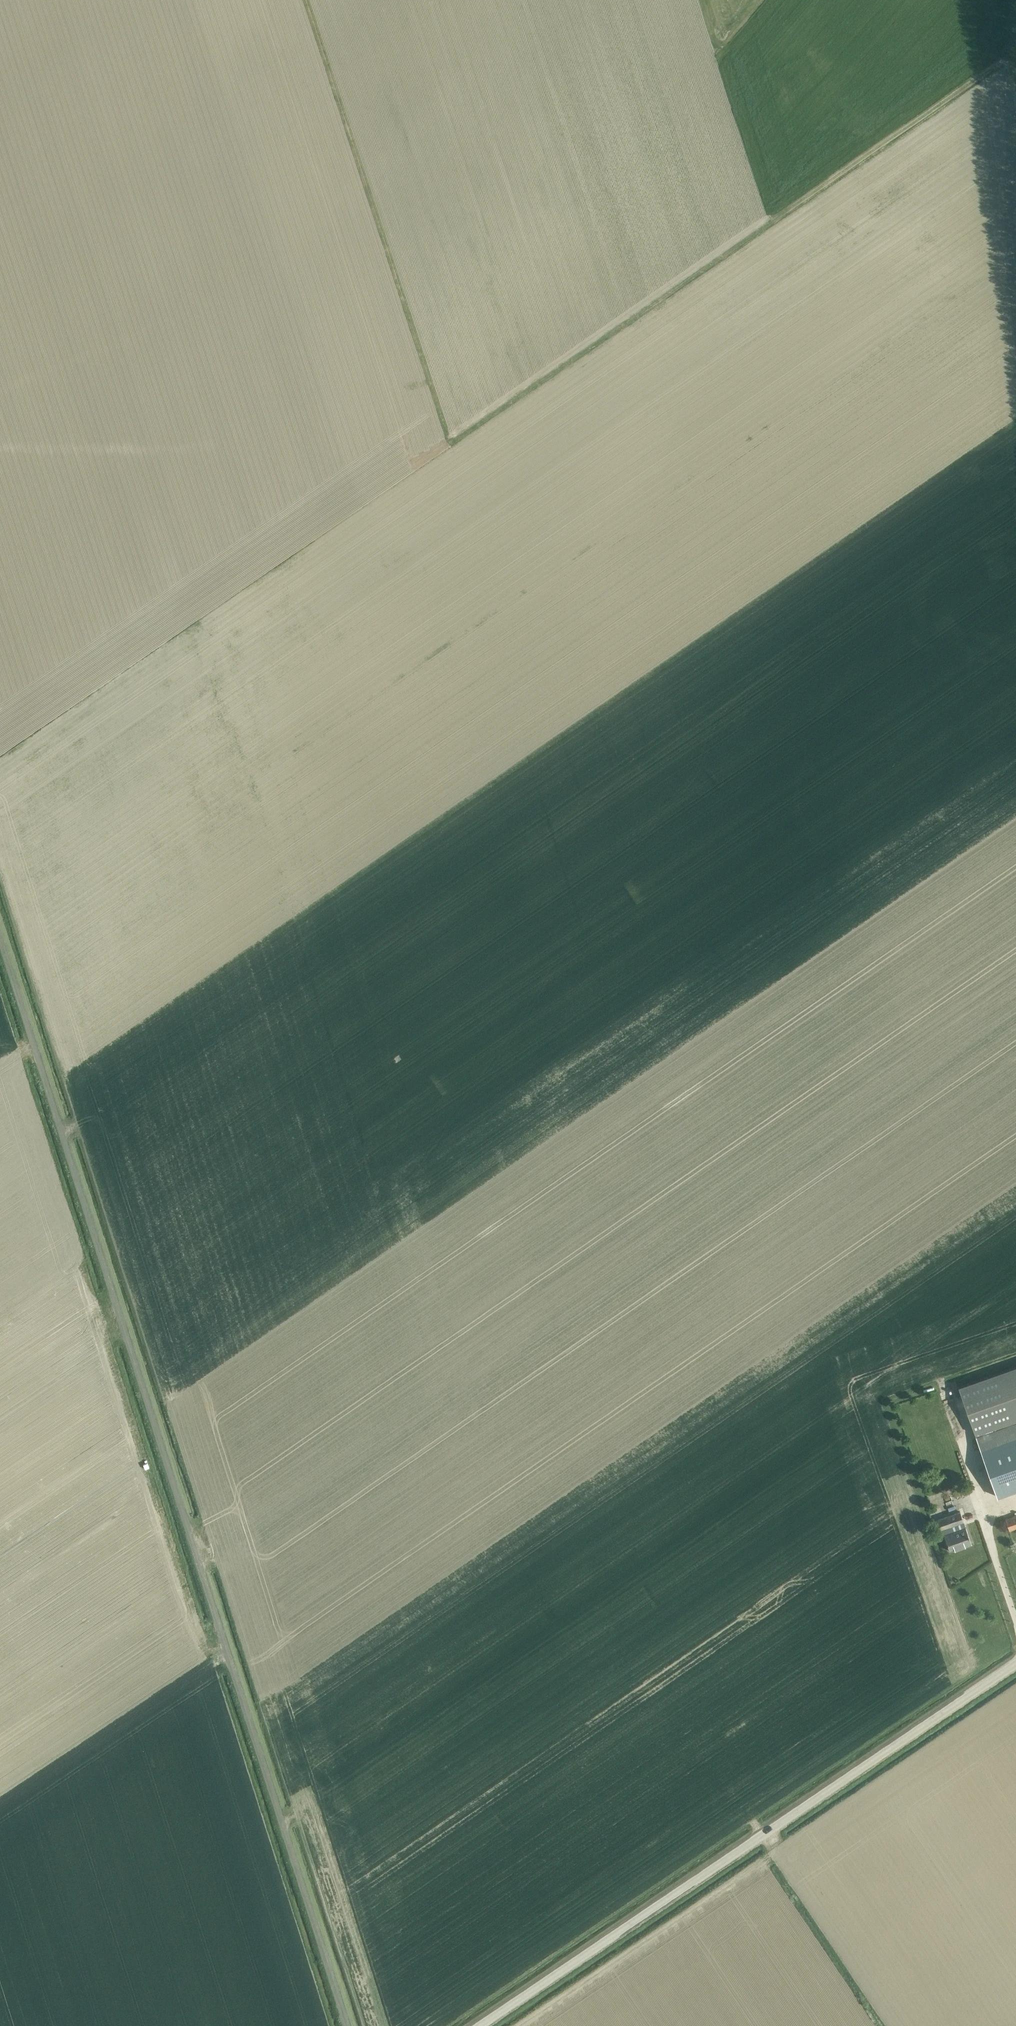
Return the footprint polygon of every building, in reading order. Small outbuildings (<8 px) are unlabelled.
[(958,1386),(975,1435),(997,1496),(1015,1489),(1015,1367),(958,1386)] [(959,1510),(935,1519),(938,1528),(940,1534),(943,1533),(949,1549),(971,1542),(965,1525),(963,1520),(959,1510)] [(1015,1527),(1015,1513),(1005,1517),(1009,1529),(1015,1527)]
